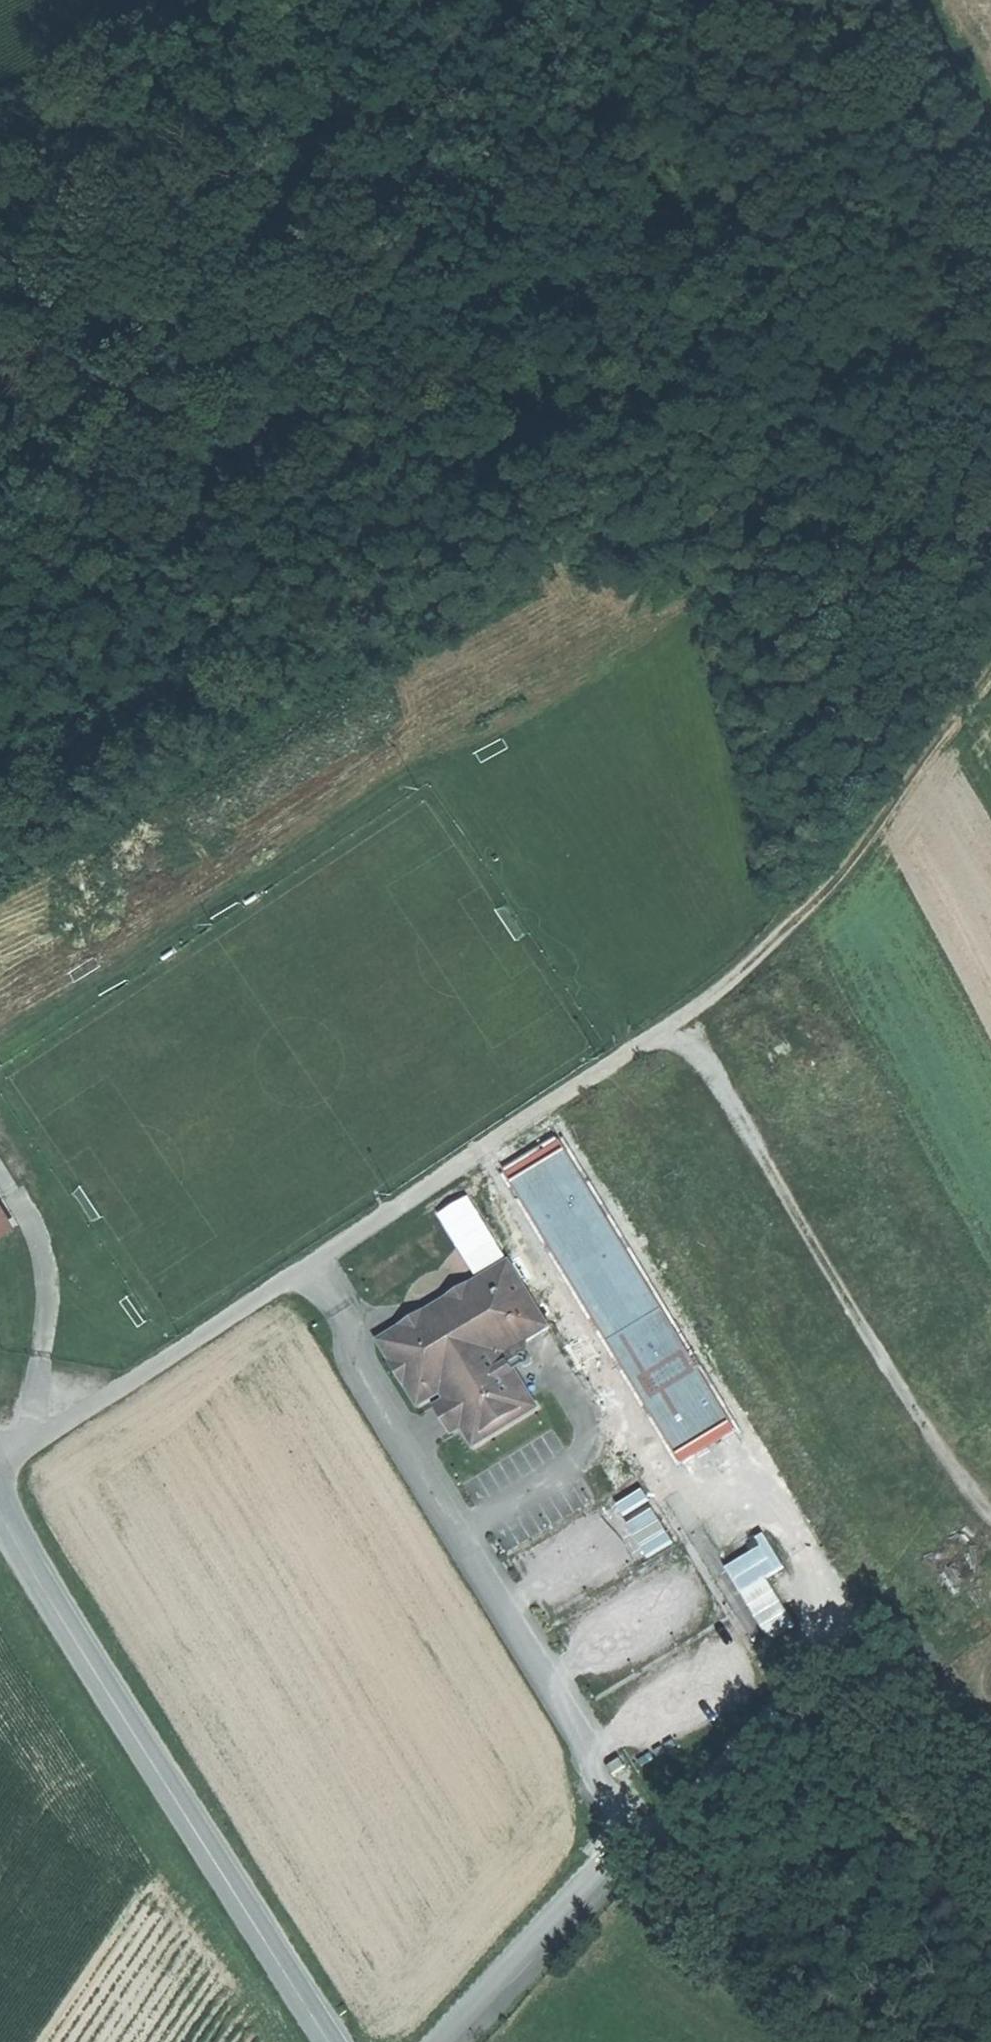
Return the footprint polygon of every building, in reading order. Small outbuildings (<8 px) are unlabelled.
[(476,1274),(508,1257),(473,1194),(441,1212),(476,1274)] [(473,1295),(386,1348),(418,1402),(436,1391),(471,1449),(534,1411),(503,1360),(549,1332),(510,1266),(470,1290),(473,1295)] [(729,1561),(770,1639),(798,1624),(771,1575),(787,1566),(772,1538),(729,1561)]
